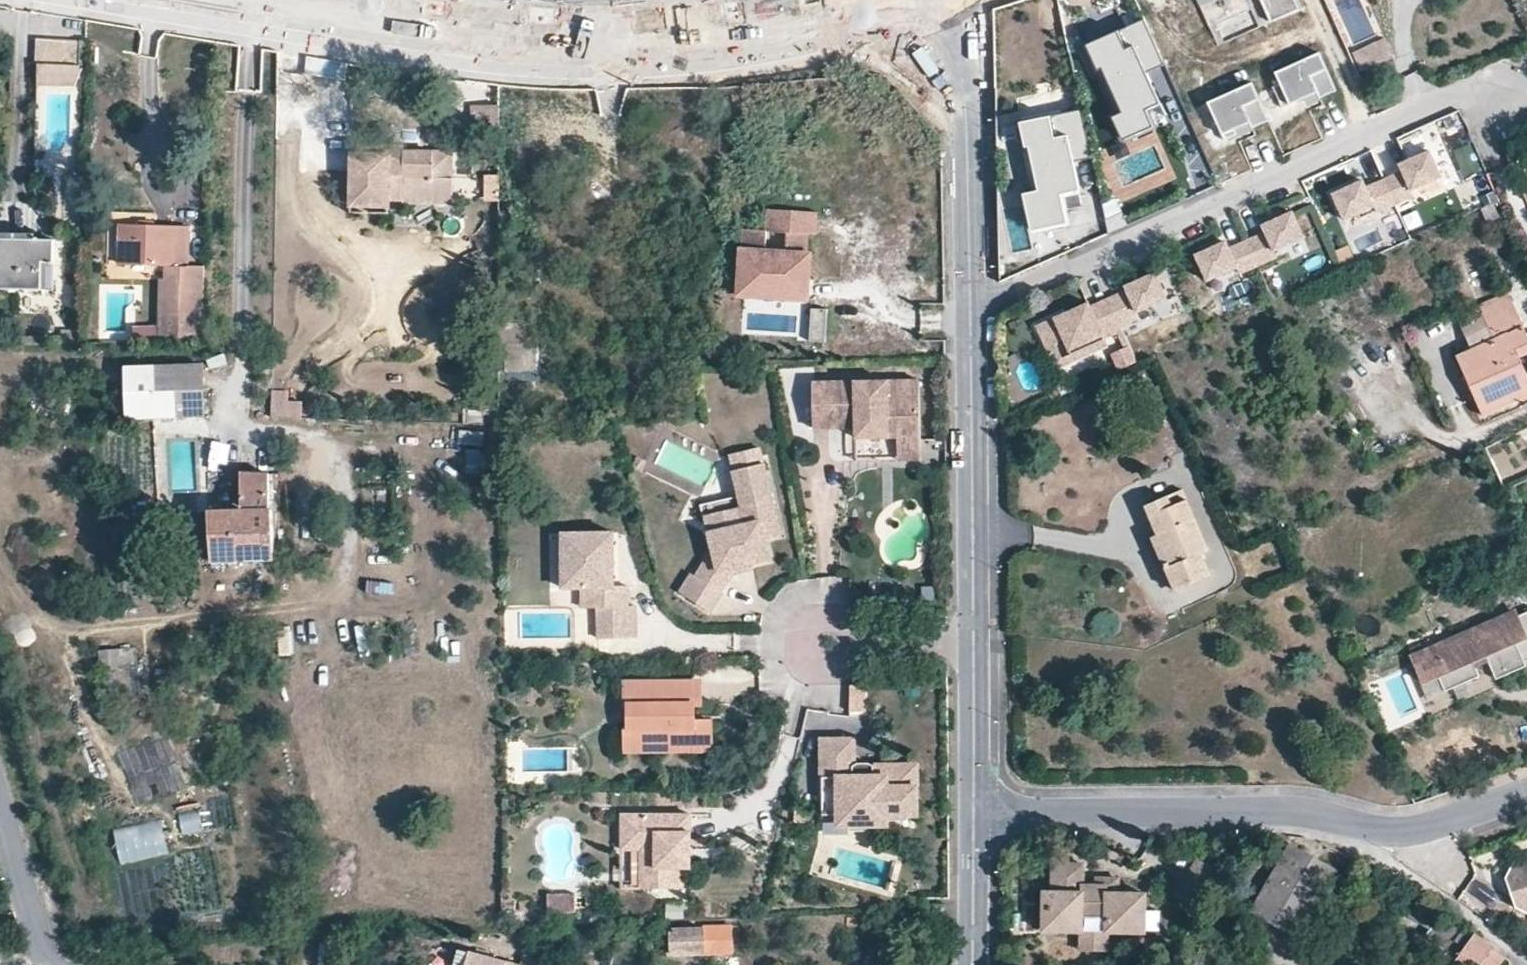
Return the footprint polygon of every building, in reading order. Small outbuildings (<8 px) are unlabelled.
[(1301,0),(1195,0),(1215,48),(1220,45),(1212,24),(1251,9),(1260,30),(1306,11),(1301,0)] [(1147,23),(1128,32),(1148,78),(1168,69),(1147,23)] [(1128,145),(1156,132),(1149,115),(1163,109),(1148,78),(1128,32),(1090,49),(1102,74),(1106,72),(1128,119),(1118,123),(1128,145)] [(36,39),(36,59),(80,63),(80,42),(36,39)] [(1392,60),(1385,41),(1352,54),(1359,72),(1392,60)] [(1339,94),(1324,55),(1279,73),(1283,84),(1276,87),(1284,108),(1305,100),(1320,94),(1322,101),(1339,94)] [(1271,124),(1256,86),(1211,103),(1226,142),(1229,140),(1238,137),(1236,131),(1252,125),(1254,131),(1271,124)] [(1322,101),(1320,94),(1305,100),(1309,108),(1323,103),(1322,101)] [(1094,160),(1083,111),(1023,125),(1028,147),(1031,147),(1042,195),(1028,198),(1036,233),(1070,226),(1064,197),(1082,193),(1076,164),(1094,160)] [(475,130),(489,130),(489,112),(475,112),(475,130)] [(1255,133),(1254,131),(1252,125),(1236,131),(1238,137),(1229,140),(1230,143),(1255,133)] [(400,201),(401,151),(348,151),(348,201),(400,201)] [(433,176),(433,151),(401,151),(400,201),(453,201),(453,176),(450,176),(433,176)] [(450,151),(433,151),(433,176),(450,176),(450,151)] [(1441,179),(1430,153),(1400,167),(1403,173),(1385,182),(1396,207),(1414,199),(1411,193),(1441,179)] [(485,175),(486,201),(499,201),(498,175),(485,175)] [(1363,183),(1334,196),(1345,222),(1375,209),(1378,214),(1396,207),(1385,182),(1366,190),(1363,183)] [(1506,216),(1499,202),(1480,211),(1487,226),(1506,216)] [(791,229),(791,249),(810,250),(811,231),(821,231),(821,209),(771,207),(771,229),(791,229)] [(1305,241),(1294,215),(1264,228),(1267,235),(1249,243),(1260,268),(1278,260),(1275,254),(1305,241)] [(187,265),(187,226),(119,225),(118,264),(164,266),(164,278),(160,278),(159,313),(159,327),(159,341),(203,340),(203,315),(205,266),(187,265)] [(771,229),(748,229),(747,272),(752,273),(752,294),(771,295),(770,287),(791,287),(791,295),(810,295),(810,274),(815,274),(816,251),(810,250),(791,249),(771,249),(771,229)] [(54,239),(0,238),(0,287),(53,288),(54,239)] [(1227,244),(1198,257),(1209,283),(1239,270),(1242,276),(1260,268),(1249,243),(1230,251),(1227,244)] [(1139,313),(1169,299),(1157,274),(1128,287),(1130,290),(1111,299),(1124,327),(1142,319),(1139,313)] [(791,295),(791,287),(770,287),(771,295),(791,295)] [(1105,335),(1124,327),(1111,299),(1093,307),(1092,304),(1070,313),(1072,319),(1066,322),(1063,316),(1039,327),(1049,348),(1067,340),(1074,356),(1108,341),(1105,335)] [(1484,415),(1526,394),(1526,374),(1519,357),(1526,353),(1526,336),(1510,299),(1482,312),(1485,318),(1463,329),(1474,353),(1458,360),(1484,415)] [(830,311),(813,310),(811,342),(828,343),(830,311)] [(1463,329),(1485,318),(1482,312),(1460,321),(1463,329)] [(1072,319),(1070,313),(1063,316),(1066,322),(1072,319)] [(159,327),(138,327),(138,332),(131,333),(131,341),(159,341),(159,327)] [(1121,372),(1139,364),(1132,347),(1114,355),(1121,372)] [(526,385),(525,360),(504,360),(504,385),(526,385)] [(128,367),(130,417),(202,415),(201,366),(128,367)] [(923,383),(816,384),(817,430),(859,430),(859,440),(901,439),(901,450),(923,450),(923,383)] [(292,403),(277,403),(278,428),(305,429),(306,414),(292,413),(292,403)] [(484,417),(483,435),(499,435),(499,412),(484,412),(484,417)] [(483,435),(484,417),(466,417),(465,434),(483,435)] [(923,450),(901,450),(901,462),(923,462),(923,450)] [(744,509),(776,502),(768,465),(736,472),(741,497),(744,509)] [(212,562),(237,561),(238,553),(273,552),(268,473),(241,471),(242,509),(208,511),(212,562)] [(1147,505),(1159,534),(1172,565),(1165,568),(1175,591),(1209,576),(1200,554),(1209,551),(1187,501),(1171,506),(1166,496),(1147,505)] [(741,497),(702,505),(705,517),(723,514),(744,509),(741,497)] [(744,509),(723,514),(726,531),(711,534),(715,553),(707,562),(705,561),(695,573),(718,592),(738,568),(771,561),(766,540),(783,536),(776,502),(744,509)] [(616,584),(616,531),(566,531),(566,585),(601,585),(601,636),(639,636),(639,605),(632,604),(631,584),(616,584)] [(1159,534),(1151,537),(1165,568),(1172,565),(1159,534)] [(718,592),(695,573),(691,570),(677,587),(706,610),(720,593),(718,592)] [(1518,619),(1516,614),(1414,660),(1426,686),(1440,680),(1447,695),(1481,680),(1474,664),(1487,659),(1498,683),(1526,670),(1526,667),(1526,665),(1526,664),(1526,615),(1518,619)] [(137,649),(100,649),(100,677),(137,677),(137,649)] [(699,682),(627,682),(627,705),(630,705),(630,727),(635,727),(636,747),(711,747),(712,720),(691,720),(691,705),(699,705),(699,682)] [(916,765),(873,765),(868,763),(852,763),(852,740),(821,740),(821,815),(837,815),(847,825),(875,824),(885,814),(917,814),(916,765)] [(179,815),(184,834),(205,828),(200,810),(179,815)] [(689,816),(621,816),(621,851),(640,851),(640,869),(651,869),(651,890),(677,890),(677,869),(677,850),(689,850),(689,816)] [(163,820),(113,829),(122,870),(173,858),(163,820)] [(1340,871),(1291,843),(1251,910),(1300,939),(1340,871)] [(689,869),(689,850),(677,850),(677,869),(689,869)] [(1349,873),(1357,879),(1364,867),(1356,862),(1349,873)] [(1516,870),(1509,884),(1520,914),(1526,917),(1526,865),(1516,870)] [(1041,897),(1042,934),(1081,934),(1108,934),(1141,933),(1141,896),(1112,896),(1097,897),(1096,889),(1088,888),(1074,889),(1075,868),(1049,868),(1050,897),(1041,897)] [(651,890),(651,869),(640,869),(640,890),(651,890)] [(1096,889),(1097,897),(1112,896),(1112,881),(1089,881),(1088,888),(1096,889)] [(586,912),(585,894),(558,894),(557,912),(586,912)] [(1427,935),(1448,952),(1441,963),(1444,964),(1480,964),(1492,947),(1476,936),(1452,921),(1445,930),(1435,922),(1440,915),(1408,894),(1398,909),(1431,930),(1427,935)] [(673,928),(674,952),(732,951),(732,928),(673,928)] [(1081,934),(1081,955),(1108,954),(1108,934),(1081,934)] [(1504,963),(1507,958),(1492,947),(1480,964),(1502,964),(1504,963)] [(458,949),(452,964),(511,964),(458,949)]
